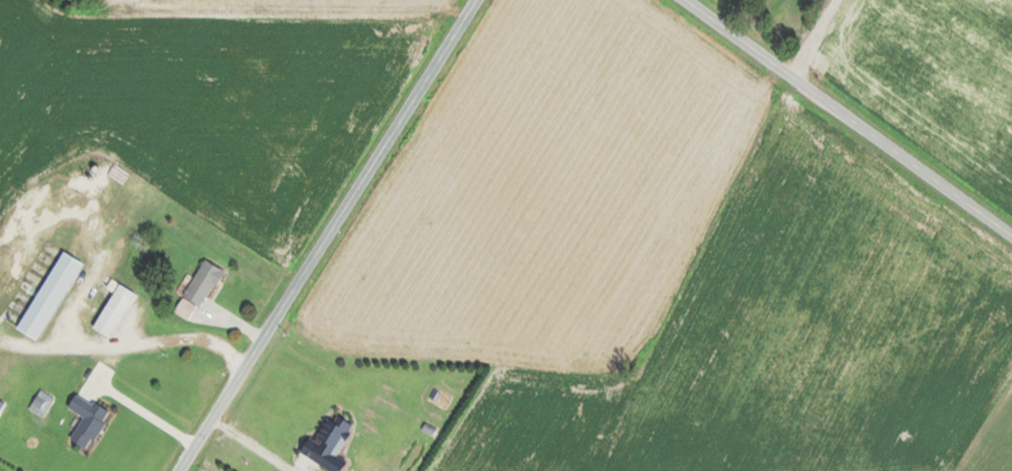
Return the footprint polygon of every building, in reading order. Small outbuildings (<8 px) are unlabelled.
[(41,341),(83,263),(62,252),(20,330),(41,341)] [(223,269),(205,260),(176,313),(194,323),(223,269)] [(95,329),(114,339),(137,293),(113,281),(108,290),(114,292),(95,329)] [(43,416),(55,399),(42,391),(31,407),(43,416)] [(91,449),(111,411),(77,392),(69,407),(85,416),(72,439),(91,449)]
